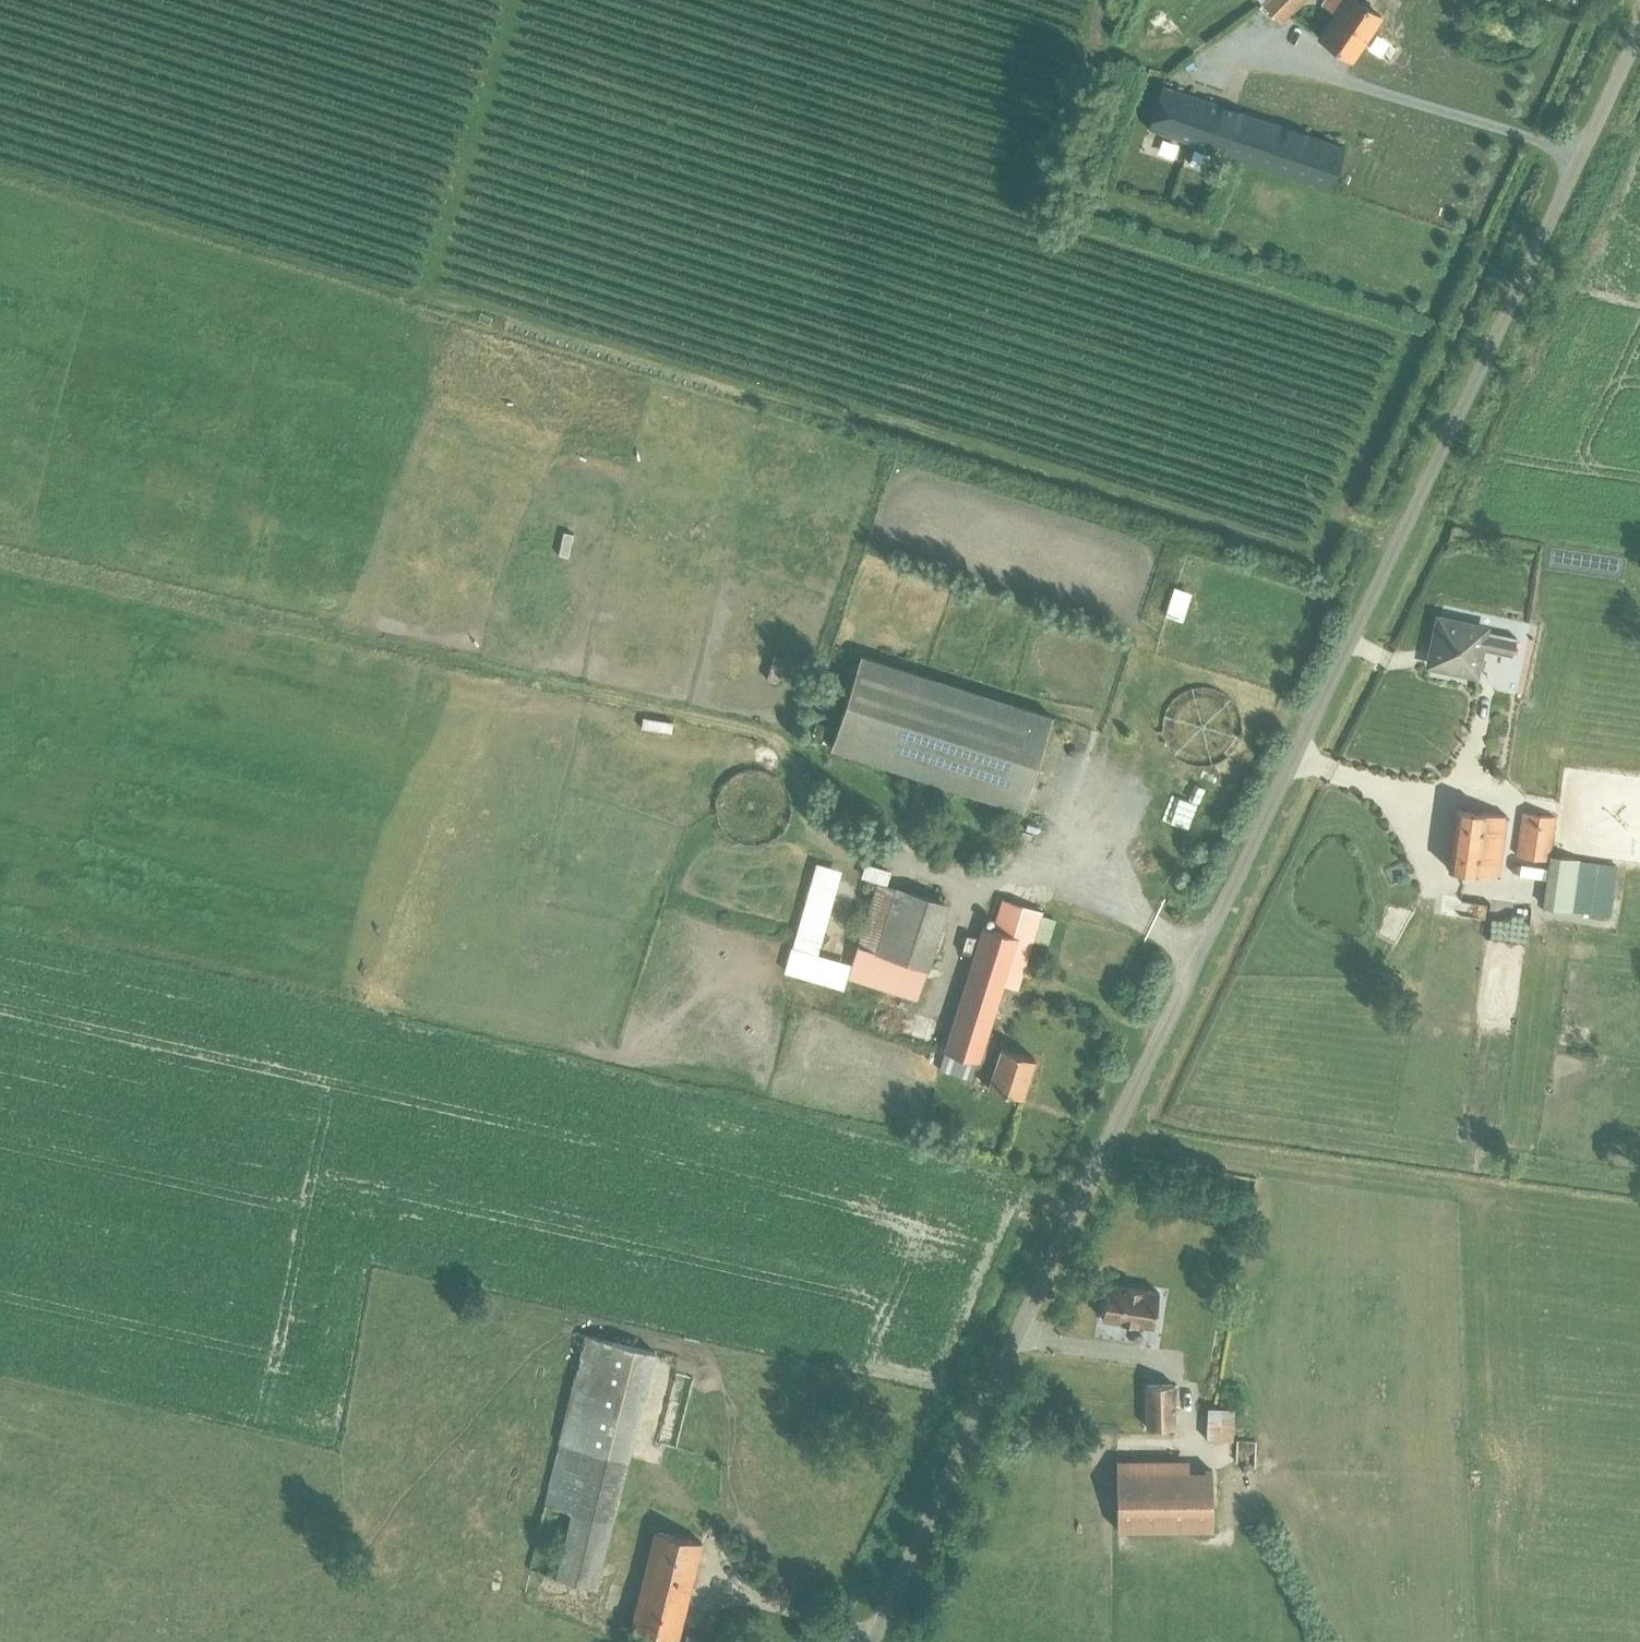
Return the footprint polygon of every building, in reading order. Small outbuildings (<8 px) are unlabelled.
[(1281,21),(1302,0),(1260,0),(1281,21)] [(1354,0),(1323,0),(1321,3),(1335,13),(1319,38),(1351,59),(1379,16),(1354,0)] [(1330,190),(1345,145),(1162,84),(1147,129),(1330,190)] [(576,561),(580,535),(566,533),(562,559),(576,561)] [(1433,662),(1474,670),(1479,648),(1512,655),(1515,639),(1483,633),(1483,631),(1441,622),(1433,662)] [(1021,808),(1051,715),(861,654),(831,748),(1021,808)] [(776,655),(772,682),(785,684),(789,657),(776,655)] [(1167,890),(1199,816),(1172,804),(1140,878),(1167,890)] [(1498,874),(1506,814),(1458,808),(1449,867),(1498,874)] [(1554,815),(1522,810),(1516,854),(1548,858),(1554,815)] [(1578,858),(1549,854),(1542,904),(1570,908),(1578,858)] [(866,861),(862,875),(879,880),(885,882),(890,869),(866,861)] [(792,948),(785,972),(843,988),(850,964),(818,955),(842,871),(815,864),(794,941),(792,948)] [(920,998),(950,902),(885,882),(879,880),(849,976),(920,998)] [(859,910),(869,912),(874,890),(864,888),(859,910)] [(986,1038),(1004,982),(1020,987),(1044,910),(1004,897),(994,928),(984,924),(945,1048),(980,1059),(982,1055),(985,1056),(984,1060),(994,1064),(992,1069),(988,1068),(982,1084),(1022,1097),(1033,1059),(999,1048),(1000,1042),(986,1038)] [(1159,1292),(1107,1284),(1101,1318),(1153,1326),(1159,1292)] [(1173,1384),(1146,1385),(1147,1426),(1173,1426),(1173,1384)] [(560,1441),(545,1505),(570,1511),(556,1576),(596,1585),(638,1404),(571,1389),(559,1441),(560,1441)] [(1208,1408),(1206,1438),(1232,1440),(1234,1409),(1208,1408)] [(690,1458),(686,1469),(703,1474),(707,1464),(690,1458)] [(1212,1529),(1211,1471),(1118,1471),(1118,1530),(1212,1529)] [(654,1529),(631,1627),(678,1638),(701,1540),(654,1529)] [(712,1640),(687,1633),(685,1641),(711,1641),(712,1640)]
